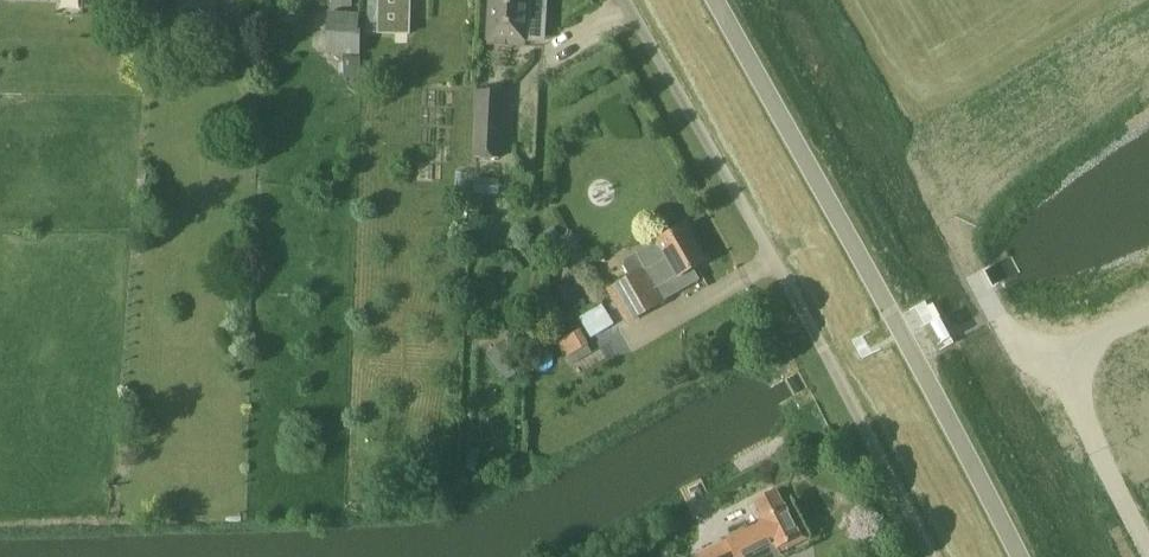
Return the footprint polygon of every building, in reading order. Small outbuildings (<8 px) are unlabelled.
[(409,34),(410,0),(379,0),(379,34),(409,34)] [(488,41),(488,45),(541,47),(543,22),(527,21),(528,0),(490,0),(488,41)] [(326,53),(360,55),(362,29),(359,29),(360,14),(328,12),(326,53)] [(361,77),(361,57),(343,57),(343,77),(361,77)] [(505,116),(477,115),(474,158),(503,159),(505,116)] [(647,269),(610,290),(628,322),(665,301),(658,288),(705,261),(685,226),(638,253),(647,269)] [(939,319),(929,324),(938,342),(945,338),(948,337),(939,319)] [(575,352),(590,344),(581,329),(567,337),(575,352)] [(489,352),(508,378),(525,365),(506,339),(489,352)] [(784,506),(776,490),(755,500),(763,517),(762,517),(764,520),(696,554),(697,556),(770,556),(775,555),(776,548),(799,536),(784,506)]
